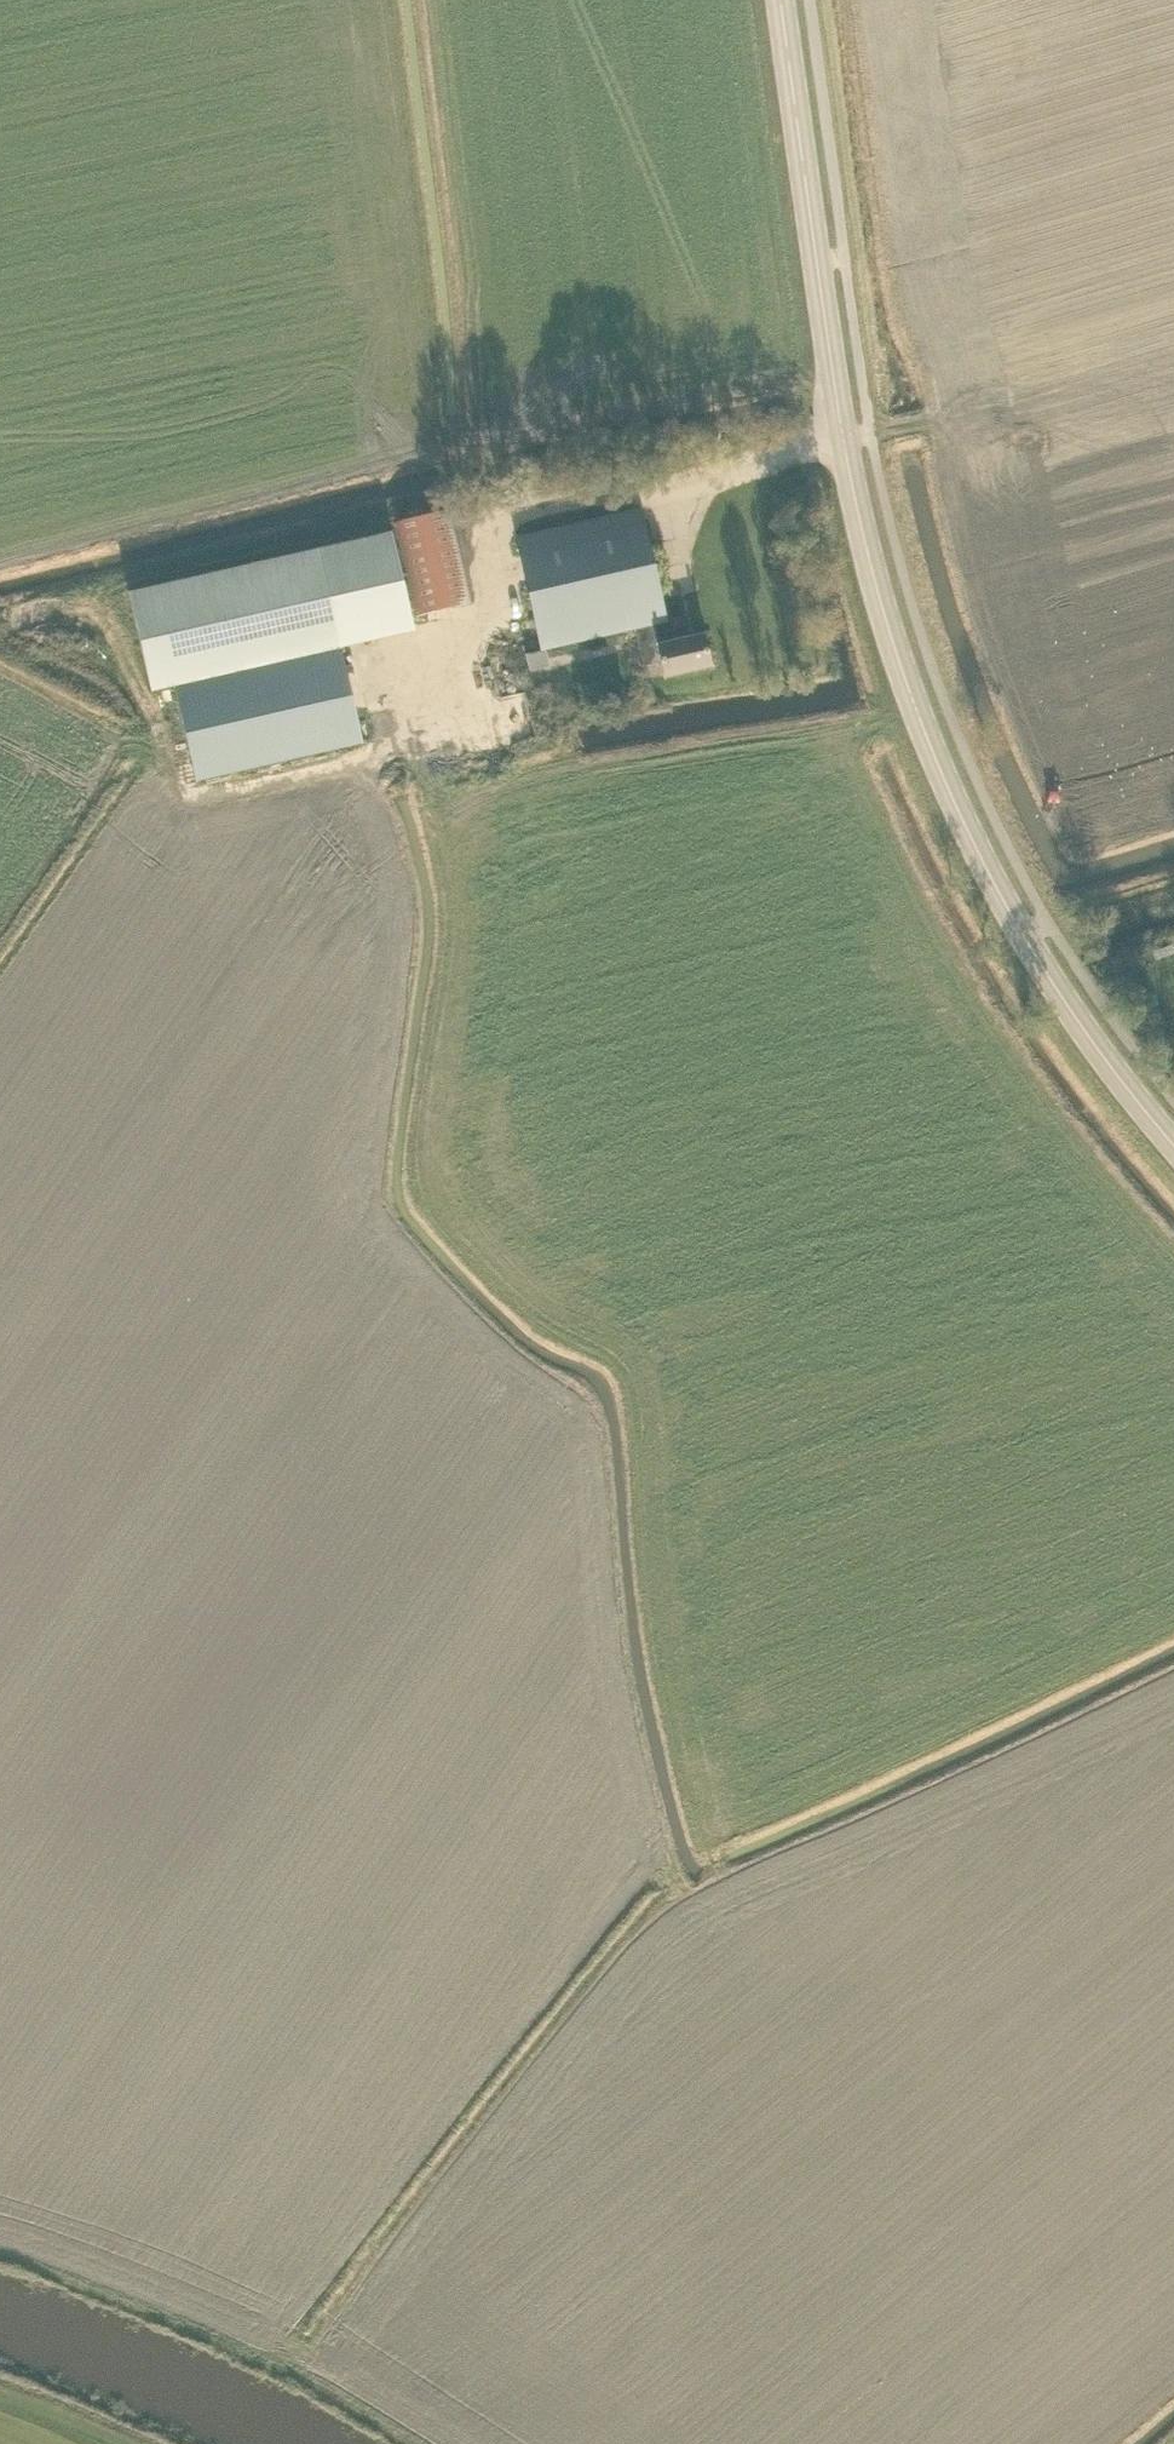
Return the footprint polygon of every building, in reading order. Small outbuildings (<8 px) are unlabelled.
[(666,621),(640,507),(517,537),(543,651),(635,629),(644,666),(662,662),(665,677),(711,667),(704,635),(658,644),(654,623),(666,621)] [(394,523),(415,619),(472,605),(450,510),(394,523)] [(362,743),(318,549),(129,592),(152,691),(175,685),(197,781),(362,743)] [(507,693),(511,727),(527,726),(528,738),(536,737),(530,691),(507,693)]
